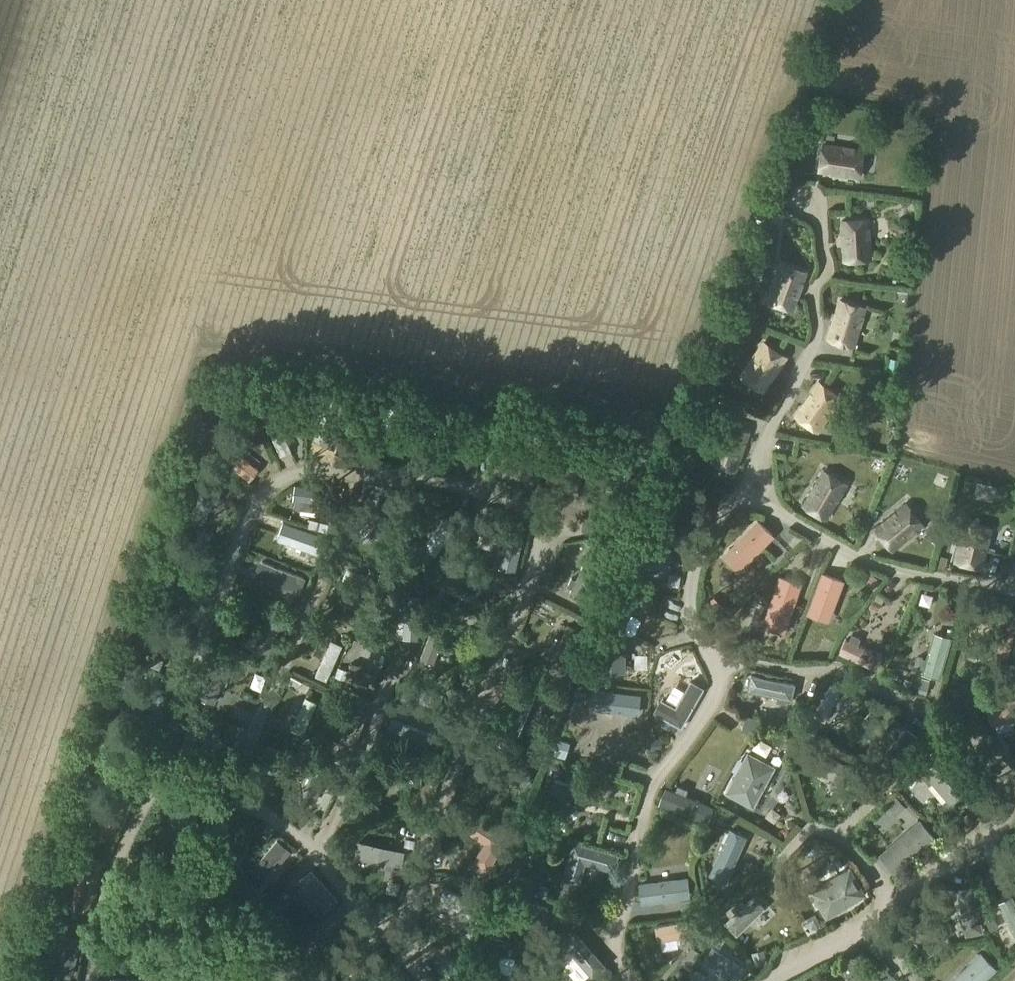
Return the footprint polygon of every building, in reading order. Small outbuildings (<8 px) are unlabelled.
[(823,141),(817,180),(834,183),(835,179),(842,180),(843,178),(862,181),(863,173),(871,174),(874,157),(866,155),(867,148),(823,141)] [(871,215),(840,217),(843,261),(873,259),(871,215)] [(781,259),(767,301),(796,311),(810,269),(781,259)] [(840,296),(826,340),(856,349),(870,306),(840,296)] [(765,338),(741,376),(763,390),(787,352),(765,338)] [(820,378),(793,418),(819,436),(845,395),(820,378)] [(281,410),(263,418),(280,457),(292,453),(280,427),(287,424),(281,410)] [(431,417),(429,430),(439,431),(441,419),(431,417)] [(724,420),(710,462),(735,470),(748,428),(724,420)] [(465,423),(459,472),(476,474),(481,425),(465,423)] [(224,442),(215,453),(249,479),(258,468),(224,442)] [(502,463),(497,476),(532,489),(537,476),(515,468),(502,463)] [(825,466),(802,505),(828,521),(851,482),(825,466)] [(196,467),(193,475),(202,480),(206,472),(196,467)] [(295,486),(294,500),(301,500),(299,509),(325,513),(326,504),(331,504),(332,491),(295,486)] [(895,551),(928,523),(908,500),(876,528),(895,551)] [(966,514),(956,563),(985,569),(995,520),(966,514)] [(280,516),(278,527),(313,534),(315,523),(280,516)] [(444,518),(424,548),(436,556),(456,526),(444,518)] [(484,536),(488,521),(474,518),(470,533),(484,536)] [(760,519),(724,556),(741,573),(777,536),(760,519)] [(497,547),(494,563),(514,568),(523,532),(507,528),(502,548),(497,547)] [(322,549),(317,565),(326,569),(332,553),(322,549)] [(451,549),(446,557),(453,562),(458,554),(451,549)] [(331,571),(349,578),(356,562),(338,555),(331,571)] [(587,555),(570,594),(583,600),(601,561),(587,555)] [(260,559),(254,574),(299,592),(305,577),(260,559)] [(443,571),(438,584),(481,603),(487,590),(443,571)] [(824,571),(809,614),(832,622),(847,580),(824,571)] [(769,609),(767,617),(770,621),(785,626),(799,582),(779,575),(775,586),(779,587),(772,608),(769,609)] [(627,591),(613,618),(624,624),(632,610),(638,613),(644,603),(637,599),(639,597),(627,591)] [(268,613),(252,652),(266,657),(282,619),(268,613)] [(925,619),(915,651),(934,657),(944,626),(925,619)] [(436,621),(420,657),(433,663),(449,626),(436,621)] [(568,624),(552,660),(568,667),(569,666),(574,654),(581,657),(585,646),(579,643),(584,630),(568,624)] [(728,632),(720,624),(715,629),(723,637),(728,632)] [(604,631),(603,672),(626,672),(627,631),(604,631)] [(854,635),(848,651),(869,659),(876,643),(854,635)] [(331,641),(317,673),(328,678),(342,646),(331,641)] [(210,662),(194,704),(210,709),(225,668),(210,662)] [(753,674),(750,688),(793,697),(796,684),(753,674)] [(129,678),(125,691),(163,706),(168,692),(129,678)] [(663,698),(655,712),(670,720),(664,731),(678,739),(707,687),(693,679),(678,707),(663,698)] [(1014,706),(1014,684),(979,686),(980,708),(1014,706)] [(305,697),(291,730),(302,735),(317,702),(305,697)] [(390,718),(385,733),(424,748),(430,733),(390,718)] [(763,718),(751,723),(756,734),(768,729),(763,718)] [(265,746),(260,759),(293,773),(298,760),(265,746)] [(942,750),(921,768),(949,801),(971,783),(942,750)] [(748,754),(727,792),(752,806),(773,768),(748,754)] [(488,755),(483,769),(500,775),(510,779),(525,784),(530,771),(488,755)] [(319,763),(300,799),(313,805),(332,770),(319,763)] [(559,814),(561,768),(542,767),(540,813),(559,814)] [(690,807),(696,793),(666,781),(661,795),(690,807)] [(468,810),(458,826),(486,844),(474,863),(489,872),(511,838),(468,810)] [(901,867),(934,837),(921,822),(914,829),(915,831),(899,845),(897,845),(890,851),(890,854),(901,867)] [(236,839),(214,881),(227,887),(249,845),(236,839)] [(277,840),(252,869),(262,878),(278,859),(282,863),(291,852),(277,840)] [(359,841),(356,855),(378,860),(377,865),(391,868),(392,863),(399,864),(402,850),(359,841)] [(574,844),(563,880),(578,884),(584,863),(613,871),(617,856),(574,844)] [(200,856),(196,867),(210,872),(214,861),(200,856)] [(849,869),(812,891),(827,916),(864,894),(849,869)] [(315,874),(306,882),(320,897),(315,901),(323,909),(327,906),(328,906),(337,898),(315,874)] [(742,882),(722,902),(735,916),(755,895),(742,882)] [(443,888),(438,901),(478,919),(484,905),(443,888)] [(679,907),(643,914),(646,927),(681,920),(679,907)] [(51,914),(47,925),(61,930),(65,919),(51,914)] [(577,930),(564,942),(575,954),(570,959),(588,979),(593,975),(595,978),(609,966),(577,930)] [(56,933),(44,970),(70,979),(83,942),(56,933)] [(696,974),(705,954),(726,965),(733,951),(701,934),(689,957),(683,967),(696,974)] [(419,953),(431,964),(439,954),(427,944),(419,953)] [(952,980),(986,980),(999,968),(983,951),(952,980)]
